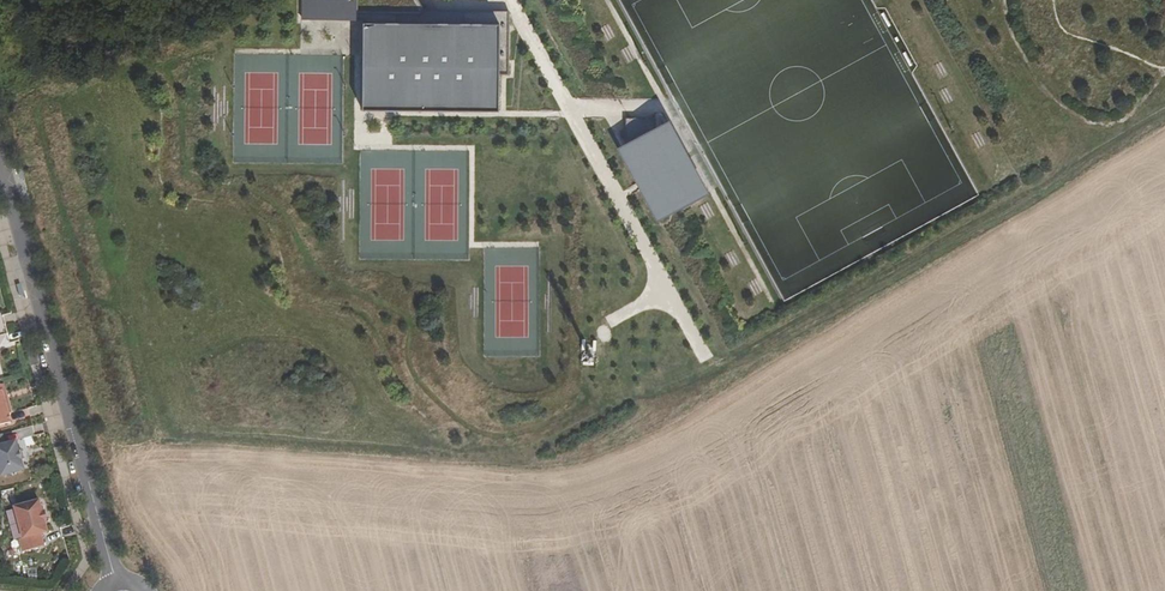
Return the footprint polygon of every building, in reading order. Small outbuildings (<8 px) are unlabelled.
[(304,19),(352,18),(350,107),(498,111),(499,75),(509,75),(509,12),(422,11),(421,9),(423,8),(419,0),(304,0),(304,19)] [(625,144),(624,145),(663,216),(694,199),(656,129),(656,118),(626,118),(625,144)] [(663,216),(624,145),(621,146),(660,218),(663,216)] [(10,422),(8,413),(10,413),(6,399),(5,400),(2,390),(0,390),(0,389),(0,425),(10,422)] [(0,434),(0,469),(2,475),(24,469),(15,440),(5,443),(2,434),(0,434)] [(47,532),(39,500),(14,506),(22,538),(19,538),(23,551),(44,546),(41,534),(47,532)]
